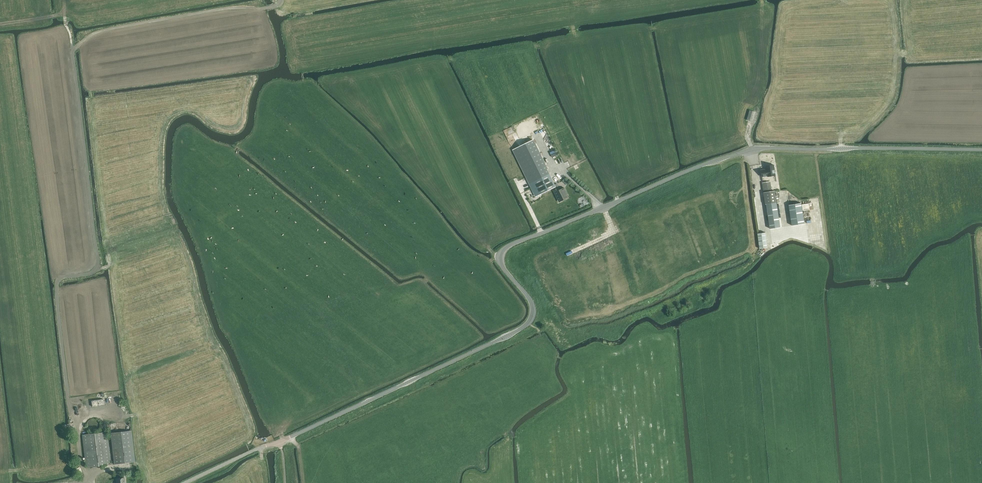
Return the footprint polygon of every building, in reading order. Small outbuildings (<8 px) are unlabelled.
[(753,122),(756,112),(750,111),(747,120),(753,122)] [(534,139),(513,150),(536,197),(553,188),(554,190),(553,190),(559,202),(569,198),(565,188),(560,190),(559,187),(557,189),(556,187),(548,170),(549,169),(534,139)] [(767,168),(761,169),(762,176),(768,175),(768,176),(776,175),(774,164),(767,165),(767,168)] [(771,181),(762,183),(765,205),(766,204),(770,229),(781,227),(775,191),(772,191),(771,181)] [(801,203),(789,205),(792,226),(804,224),(801,203)] [(766,233),(758,234),(760,249),(768,248),(766,233)] [(102,424),(101,423),(101,421),(100,420),(99,419),(98,418),(97,417),(96,417),(94,417),(93,417),(91,417),(90,418),(89,419),(88,420),(87,421),(87,423),(87,424),(87,426),(88,427),(88,428),(89,430),(91,430),(92,431),(93,431),(95,431),(96,431),(97,431),(98,430),(99,429),(100,428),(101,427),(101,425),(102,424)] [(114,464),(135,462),(132,430),(111,433),(114,464)] [(86,468),(111,465),(108,432),(82,435),(86,468)]
